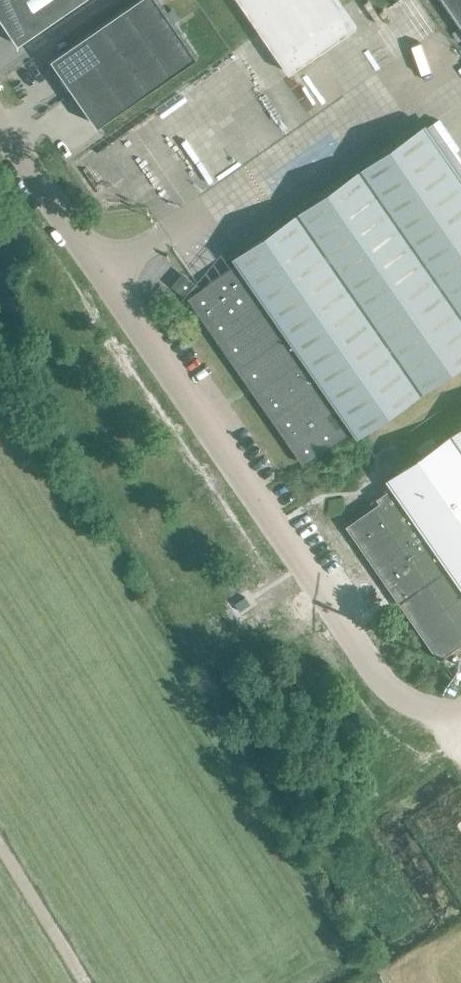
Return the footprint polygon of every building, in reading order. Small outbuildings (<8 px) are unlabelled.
[(16,44),(81,0),(0,0),(0,20),(16,44)] [(159,0),(134,0),(51,57),(97,124),(197,55),(159,0)] [(356,26),(338,0),(239,0),(289,72),(356,26)] [(460,25),(460,0),(444,0),(460,25)] [(460,360),(460,179),(424,126),(234,258),(237,262),(202,286),(203,288),(190,297),(303,460),(319,449),(320,451),(353,428),(356,433),(460,360)] [(349,526),(401,601),(399,602),(439,659),(440,658),(460,643),(460,429),(408,466),(396,448),(380,459),(392,477),(391,478),(389,479),(394,486),(388,490),(376,499),(380,504),(373,509),(349,526)]
